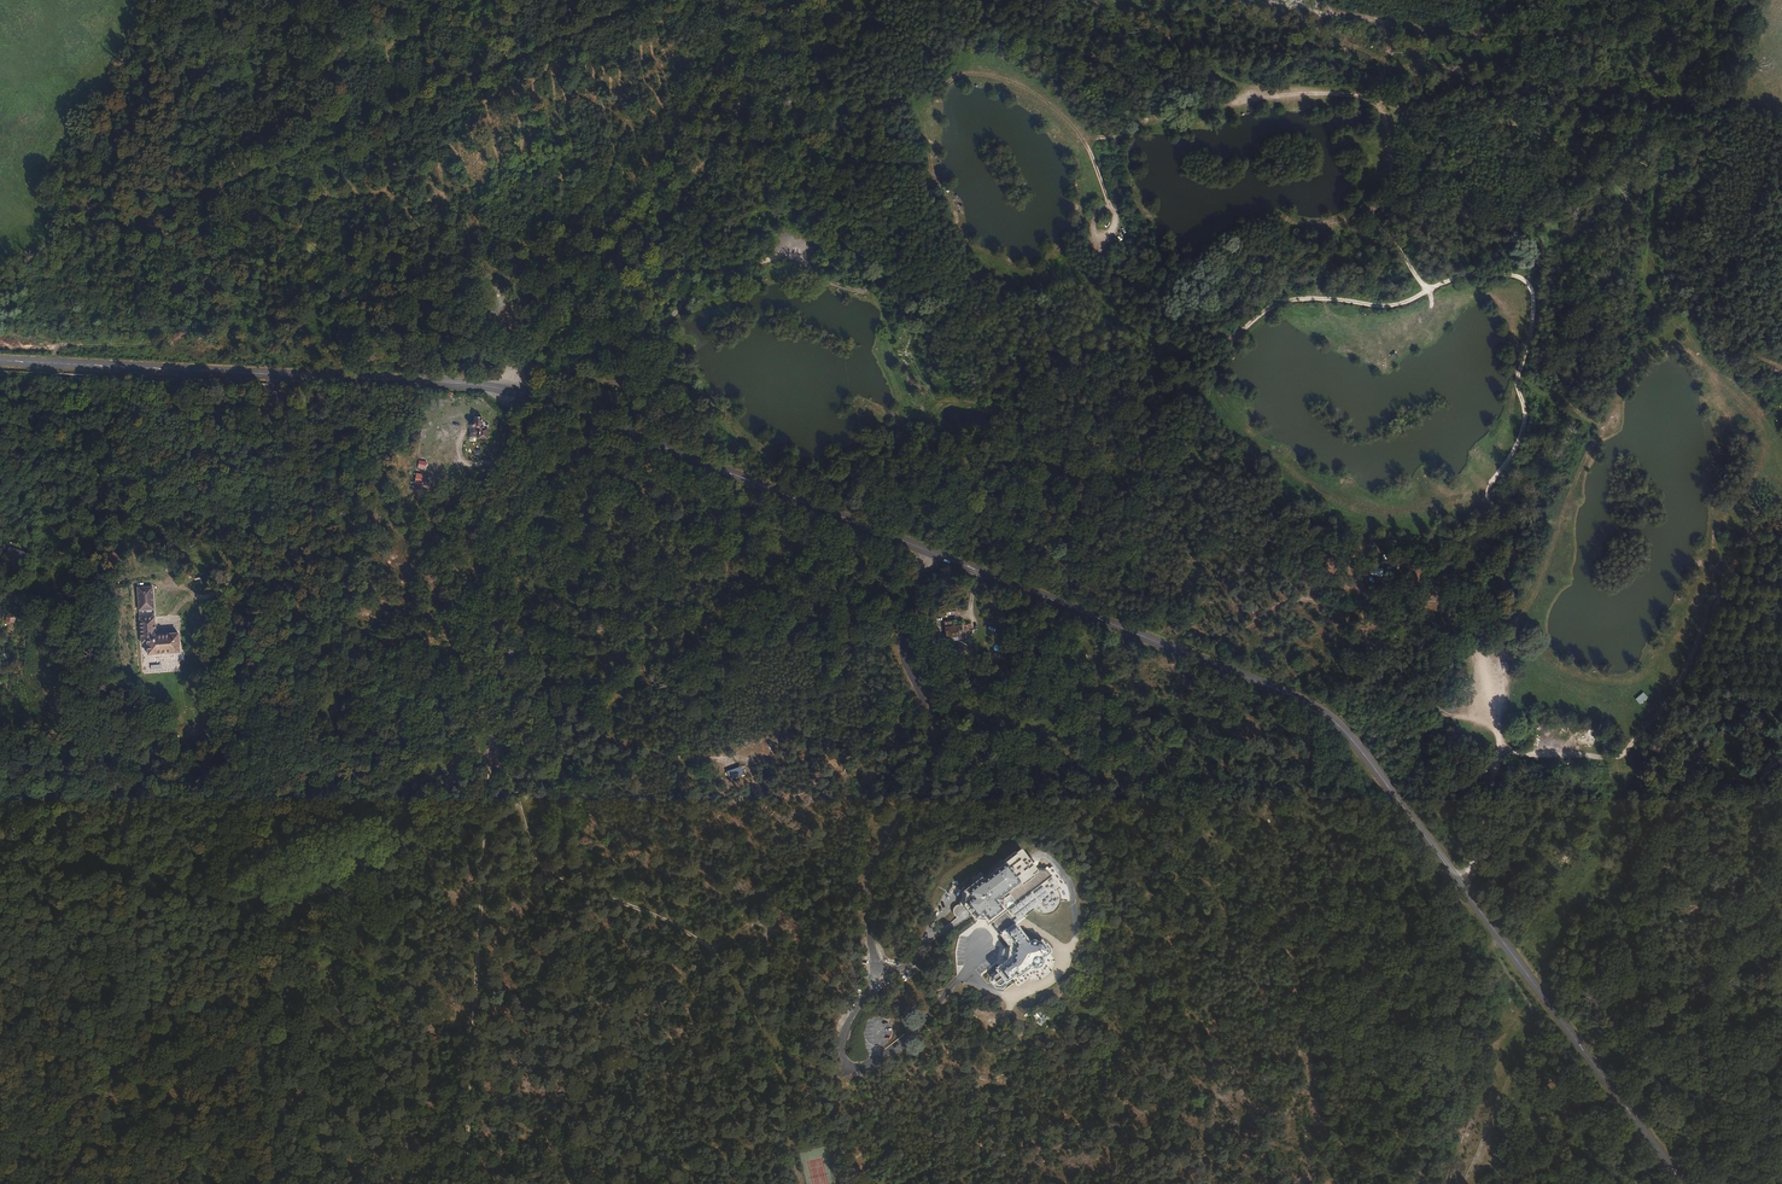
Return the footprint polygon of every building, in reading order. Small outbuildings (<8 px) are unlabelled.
[(483,435),(483,429),(483,425),(479,425),(479,420),(472,419),(472,425),(467,425),(466,432),(471,432),(471,436),(475,436),(475,443),(478,443),(483,440),(483,435)] [(418,460),(417,468),(427,468),(427,461),(418,460)] [(153,587),(137,588),(142,644),(148,643),(149,655),(158,654),(159,664),(186,662),(186,652),(181,652),(180,634),(157,635),(153,587)] [(967,635),(961,636),(962,655),(984,653),(983,642),(986,642),(986,639),(967,640),(967,635)] [(1647,698),(1643,693),(1636,699),(1640,704),(1647,698)] [(1045,887),(1047,878),(1036,862),(1030,860),(1027,862),(1024,858),(1009,869),(1010,871),(992,886),(991,885),(972,900),(974,904),(971,915),(983,931),(994,932),(996,935),(1002,931),(1019,955),(1022,960),(1035,948),(1028,939),(1024,935),(1025,931),(1012,914),(1014,904),(1030,893),(1032,896),(1045,887)] [(1054,879),(1047,878),(1045,887),(1032,896),(1030,893),(1014,904),(1012,914),(1025,931),(1024,935),(1028,939),(1039,931),(1037,927),(1043,923),(1046,928),(1053,933),(1060,935),(1066,932),(1070,929),(1072,924),(1073,919),(1066,906),(1070,902),(1054,879)] [(1022,960),(1019,955),(1011,962),(1017,969),(1004,979),(1007,983),(1000,989),(1007,998),(1012,993),(1014,996),(1024,987),(1026,989),(1040,978),(1048,979),(1053,975),(1053,969),(1061,964),(1051,952),(1041,954),(1035,948),(1022,960)]
